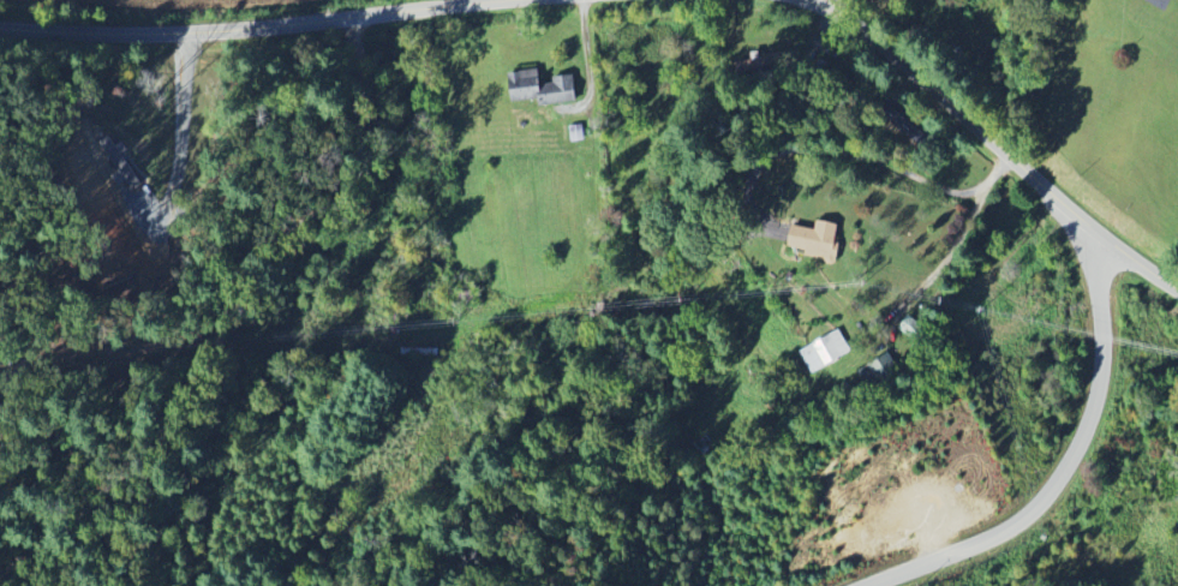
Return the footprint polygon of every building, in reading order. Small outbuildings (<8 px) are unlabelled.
[(734,64),(737,76),(786,65),(784,53),(734,64)] [(509,74),(513,102),(542,99),(543,106),(577,102),(573,75),(550,78),(549,69),(509,74)] [(789,248),(807,250),(806,257),(835,262),(841,224),(818,221),(816,230),(793,226),(789,248)] [(799,353),(812,374),(850,351),(837,330),(799,353)] [(437,349),(401,348),(401,360),(437,361),(437,349)] [(858,368),(866,388),(898,375),(890,355),(858,368)]
